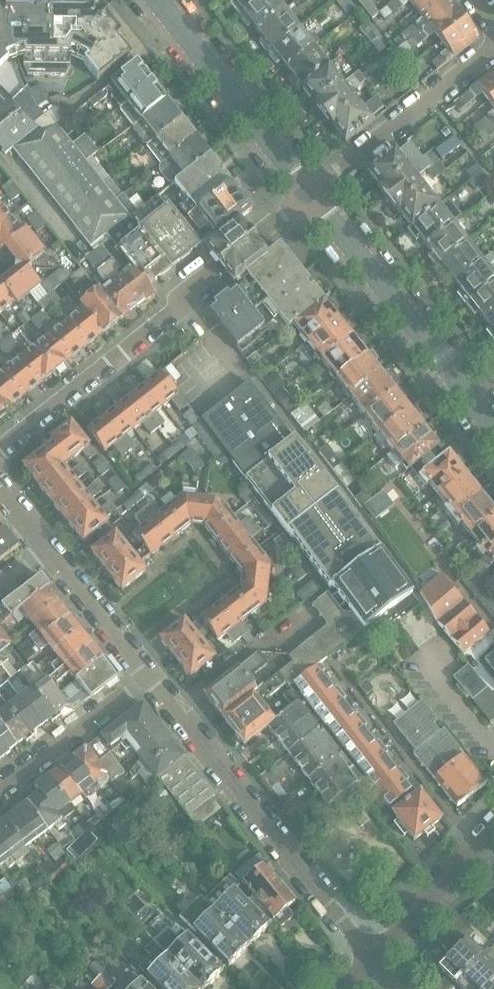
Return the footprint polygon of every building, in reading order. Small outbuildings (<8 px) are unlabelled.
[(258,0),(231,0),(233,2),(230,4),(228,4),(228,6),(229,6),(237,16),(258,0)] [(284,10),(276,0),(258,0),(237,16),(236,17),(237,19),(238,18),(246,28),(246,30),(248,30),(248,28),(251,25),(256,31),(284,10)] [(352,9),(346,0),(338,0),(334,2),(344,15),(352,9)] [(371,3),(369,0),(355,0),(362,9),(369,3),(369,4),(371,3)] [(386,7),(392,14),(410,0),(416,9),(423,17),(406,31),(406,32),(411,38),(412,39),(406,44),(405,45),(403,46),(395,52),(400,59),(411,51),(417,46),(435,32),(441,40),(448,49),(431,62),(436,69),(437,70),(478,38),(465,21),(453,5),(448,0),(394,0),(386,7)] [(377,14),(369,4),(369,3),(362,9),(370,19),(377,14)] [(5,10),(4,9),(0,11),(0,21),(12,53),(22,52),(22,71),(26,78),(46,78),(46,56),(45,31),(48,31),(48,10),(28,9),(27,11),(5,10)] [(48,31),(46,31),(46,56),(46,78),(65,79),(70,70),(71,52),(79,55),(100,14),(93,11),(92,11),(70,11),(70,10),(48,10),(48,31)] [(298,29),(284,11),(284,10),(256,31),(263,41),(260,43),(259,43),(259,45),(260,45),(267,53),(298,29)] [(106,17),(106,16),(100,14),(79,55),(87,60),(84,65),(97,82),(134,53),(120,35),(119,35),(106,18),(106,17)] [(0,21),(0,91),(11,102),(10,103),(32,125),(33,125),(42,117),(22,91),(23,91),(15,70),(5,60),(12,53),(0,21)] [(364,37),(371,32),(365,24),(358,30),(364,37)] [(307,39),(299,30),(298,29),(267,53),(268,55),(266,56),(268,57),(269,56),(277,67),(277,69),(278,69),(279,67),(282,64),(286,69),(313,48),(319,43),(313,35),(307,39)] [(405,31),(399,36),(404,42),(410,37),(405,31)] [(378,55),(385,49),(371,32),(364,37),(378,55)] [(328,66),(313,48),(286,69),(291,75),(287,79),(285,79),(285,80),(286,80),(295,91),(294,92),(295,93),(296,91),(300,87),(328,66)] [(146,71),(141,72),(136,66),(109,88),(114,94),(112,95),(120,107),(150,84),(151,78),(146,71)] [(328,66),(300,87),(312,102),(311,103),(311,104),(313,103),(315,106),(313,107),(314,108),(316,107),(318,110),(317,111),(317,112),(318,112),(322,116),(326,121),(325,122),(326,123),(328,121),(330,124),(328,125),(329,127),(331,125),(333,128),(331,129),(332,131),(334,130),(345,144),(354,136),(355,137),(363,131),(363,130),(372,122),(371,122),(369,119),(382,108),(375,99),(362,109),(351,95),(350,94),(366,81),(359,72),(342,85),(341,83),(339,80),(328,66)] [(452,104),(455,109),(458,112),(465,107),(482,93),(489,102),(493,98),(493,71),(459,98),(452,104)] [(370,78),(364,82),(371,91),(377,87),(370,78)] [(161,90),(155,91),(150,84),(120,107),(121,108),(120,109),(133,126),(164,102),(166,96),(161,90)] [(46,101),(45,100),(40,87),(30,91),(37,108),(46,101)] [(3,155),(4,154),(12,148),(26,165),(89,247),(95,243),(107,234),(108,236),(130,219),(114,199),(121,194),(92,158),(99,153),(85,135),(72,146),(71,145),(65,137),(57,127),(44,136),(33,125),(32,125),(10,103),(11,102),(0,91),(0,152),(3,155)] [(92,108),(105,98),(102,93),(88,104),(92,108)] [(175,109),(170,109),(164,102),(133,126),(134,126),(132,128),(146,146),(179,120),(180,115),(175,109)] [(65,121),(57,110),(52,110),(42,117),(33,125),(44,136),(57,127),(65,121)] [(473,128),(478,135),(493,122),(493,111),(473,128)] [(184,127),(179,120),(146,146),(160,164),(193,138),(195,134),(189,127),(184,127)] [(65,137),(73,131),(65,121),(57,127),(65,137)] [(478,135),(477,136),(482,143),(493,133),(493,122),(478,135)] [(445,129),(440,132),(445,138),(450,134),(445,129)] [(434,150),(442,160),(461,146),(453,136),(434,150)] [(204,146),(199,146),(193,138),(160,164),(161,164),(159,166),(158,171),(168,183),(173,184),(174,183),(175,183),(185,175),(207,158),(209,151),(204,146)] [(378,164),(368,172),(368,173),(378,185),(379,187),(377,188),(378,189),(380,188),(382,191),(380,192),(381,193),(383,192),(385,194),(383,196),(384,197),(385,197),(392,206),(393,208),(394,206),(396,209),(395,210),(395,211),(397,210),(399,213),(398,214),(399,215),(400,214),(412,228),(438,207),(424,189),(416,178),(426,170),(421,163),(418,160),(421,158),(410,143),(396,153),(395,151),(385,158),(377,164),(378,164)] [(433,179),(445,170),(431,151),(421,158),(418,160),(426,170),(433,179)] [(178,225),(229,185),(207,158),(185,175),(175,183),(183,194),(179,198),(183,203),(173,211),(168,205),(165,208),(178,225)] [(481,172),(476,165),(468,171),(474,179),(481,172)] [(475,192),(488,181),(481,172),(474,179),(468,183),(475,192)] [(11,201),(21,194),(11,180),(1,188),(11,201)] [(249,211),(229,185),(178,225),(196,247),(201,243),(207,251),(240,225),(236,221),(249,211)] [(482,201),(488,209),(493,204),(493,192),(482,201)] [(136,198),(130,203),(123,193),(121,194),(114,199),(130,219),(144,208),(136,198)] [(196,247),(178,225),(165,208),(157,198),(144,208),(130,219),(140,231),(169,269),(177,262),(180,263),(188,257),(188,254),(196,247)] [(426,246),(452,225),(462,218),(447,200),(438,207),(412,228),(408,231),(406,232),(406,233),(408,233),(415,243),(415,245),(417,245),(417,244),(421,240),(426,246)] [(9,218),(0,207),(0,225),(9,218)] [(37,232),(46,225),(35,212),(26,219),(37,232)] [(21,234),(9,218),(0,225),(0,252),(5,248),(22,235),(21,234)] [(169,269),(140,231),(130,219),(108,236),(111,240),(118,249),(133,268),(147,286),(159,277),(162,277),(169,272),(169,269)] [(262,253),(245,232),(240,225),(207,251),(229,279),(262,253)] [(467,243),(466,243),(452,225),(426,246),(433,256),(430,258),(428,258),(428,259),(429,260),(436,268),(467,243)] [(16,263),(15,267),(28,269),(28,265),(42,254),(25,232),(21,234),(22,235),(5,248),(16,263)] [(55,252),(62,246),(58,241),(51,247),(55,252)] [(455,283),(481,262),(467,243),(436,268),(437,270),(436,271),(437,273),(439,271),(447,282),(447,283),(448,283),(449,282),(452,279),(455,283)] [(101,247),(99,248),(94,253),(136,307),(153,294),(147,286),(133,268),(121,277),(116,272),(119,269),(101,247)] [(262,253),(229,279),(234,285),(246,276),(266,300),(300,274),(278,247),(265,257),(262,253)] [(94,253),(86,259),(104,282),(107,279),(111,285),(100,294),(120,320),(136,307),(94,253)] [(491,255),(481,262),(455,283),(464,294),(461,297),(459,297),(459,299),(460,299),(466,306),(493,284),(493,259),(491,255)] [(27,274),(28,269),(15,267),(15,273),(0,285),(13,302),(15,305),(16,305),(30,293),(43,311),(51,305),(53,307),(61,301),(53,290),(70,278),(72,276),(68,270),(59,270),(38,287),(27,274)] [(72,276),(70,278),(70,279),(74,284),(85,275),(81,269),(72,276)] [(322,301),(300,275),(300,274),(266,300),(287,328),(292,324),(292,325),(322,301)] [(466,306),(468,309),(467,310),(468,311),(469,310),(474,317),(479,313),(483,318),(485,321),(493,314),(493,284),(466,306)] [(0,285),(0,312),(6,307),(8,306),(13,302),(0,285)] [(81,304),(79,306),(83,311),(102,335),(120,320),(100,294),(96,289),(84,298),(86,300),(81,304)] [(233,290),(204,313),(216,328),(217,329),(238,355),(266,333),(250,313),(233,290)] [(330,313),(332,307),(327,301),(322,301),(292,325),(300,336),(299,337),(304,344),(306,343),(336,319),(330,313)] [(43,326),(49,321),(41,311),(35,315),(43,326)] [(83,311),(67,324),(85,347),(100,336),(102,335),(83,311)] [(22,312),(16,316),(23,326),(28,321),(29,320),(22,312)] [(485,321),(493,333),(493,314),(485,321)] [(43,326),(35,315),(29,320),(28,321),(36,331),(43,326)] [(345,332),(347,326),(341,319),(336,319),(306,343),(315,354),(313,355),(319,363),(320,362),(350,338),(345,332)] [(70,359),(85,347),(67,324),(52,336),(70,359)] [(12,350),(16,346),(9,336),(4,340),(12,350)] [(54,372),(70,359),(52,336),(36,349),(54,372)] [(359,349),(361,344),(355,337),(350,338),(320,362),(329,372),(327,374),(333,381),(334,380),(365,356),(359,349)] [(12,350),(4,340),(2,341),(3,342),(0,344),(0,353),(3,357),(12,350)] [(39,384),(54,372),(36,349),(20,361),(39,384)] [(257,361),(253,356),(253,355),(244,362),(248,368),(257,361)] [(374,368),(375,362),(370,355),(365,356),(334,380),(343,391),(341,392),(347,400),(349,398),(380,374),(379,374),(374,368)] [(21,398),(39,384),(20,361),(3,375),(21,398)] [(285,386),(275,373),(265,381),(275,394),(285,386)] [(159,374),(143,387),(160,409),(161,408),(171,401),(180,413),(186,408),(181,403),(159,374)] [(385,375),(380,374),(349,398),(358,410),(355,413),(360,419),(363,416),(363,417),(393,393),(388,386),(390,381),(385,375)] [(21,398),(3,375),(0,377),(0,401),(7,410),(21,398)] [(290,441),(247,385),(198,423),(198,424),(203,430),(223,454),(229,462),(290,538),(291,537),(327,590),(330,588),(332,591),(333,590),(354,617),(365,631),(366,630),(372,638),(400,618),(401,620),(419,607),(334,493),(293,439),(290,441)] [(141,388),(129,398),(155,431),(164,424),(155,413),(160,409),(143,387),(141,388)] [(285,391),(276,398),(289,414),(298,407),(285,391)] [(403,405),(404,399),(399,392),(393,393),(363,417),(373,429),(370,432),(374,438),(408,411),(407,411),(403,405)] [(129,398),(114,410),(132,431),(133,431),(141,424),(150,435),(155,431),(129,398)] [(304,405),(289,417),(303,434),(318,423),(304,405)] [(114,410),(99,422),(125,454),(135,447),(126,435),(132,431),(114,410)] [(417,423),(419,417),(413,410),(408,411),(374,438),(371,440),(381,452),(384,449),(390,456),(422,429),(417,423)] [(192,426),(199,421),(190,411),(184,416),(192,426)] [(99,422),(87,431),(103,453),(112,447),(118,456),(120,458),(125,454),(99,422)] [(51,444),(22,467),(37,487),(62,467),(62,466),(78,454),(81,452),(88,460),(94,455),(89,448),(70,424),(48,441),(51,444)] [(196,436),(203,430),(198,424),(191,430),(196,436)] [(390,456),(385,460),(393,470),(398,466),(404,474),(410,469),(416,465),(421,460),(434,450),(437,448),(431,441),(433,436),(428,429),(422,429),(390,455),(390,456)] [(220,456),(223,454),(203,430),(196,436),(215,460),(220,456)] [(177,453),(184,447),(179,441),(172,446),(177,453)] [(166,461),(177,453),(172,446),(161,455),(166,461)] [(316,454),(331,472),(341,464),(326,446),(316,454)] [(196,474),(204,467),(190,449),(181,455),(196,474)] [(450,456),(452,454),(451,453),(429,470),(421,460),(410,469),(418,479),(417,479),(424,488),(428,485),(436,496),(466,472),(459,462),(455,462),(450,456)] [(220,456),(215,460),(219,464),(225,465),(227,464),(229,462),(223,454),(220,456)] [(100,478),(109,470),(99,458),(90,465),(100,478)] [(148,476),(156,469),(151,463),(143,470),(148,476)] [(341,464),(331,472),(346,491),(356,483),(356,482),(341,464)] [(62,467),(37,487),(52,506),(78,486),(74,481),(85,473),(80,466),(69,474),(62,467)] [(138,484),(148,476),(143,470),(133,478),(138,484)] [(476,489),(476,485),(466,472),(436,496),(447,508),(443,511),(450,519),(481,495),(476,489)] [(115,496),(124,488),(114,476),(105,483),(115,496)] [(138,503),(153,490),(148,484),(133,497),(138,503)] [(78,486),(52,506),(67,525),(92,504),(89,500),(100,492),(95,485),(83,493),(78,486)] [(247,506),(255,500),(247,489),(238,496),(247,506)] [(364,491),(354,499),(360,508),(371,500),(365,493),(364,491)] [(487,503),(481,495),(450,519),(457,528),(460,525),(470,537),(472,535),(493,518),(493,507),(491,503),(487,503)] [(377,496),(365,505),(375,520),(388,510),(377,496)] [(126,513),(138,503),(133,497),(121,507),(126,513)] [(200,500),(195,499),(181,498),(163,511),(181,534),(192,526),(197,526),(203,527),(211,537),(234,519),(232,517),(220,503),(200,500)] [(92,504),(67,525),(82,544),(104,528),(108,524),(104,518),(115,510),(109,503),(98,511),(92,504)] [(148,506),(140,512),(166,546),(181,534),(163,511),(156,516),(148,506)] [(268,530),(274,524),(260,507),(253,512),(268,530)] [(142,527),(133,535),(143,549),(151,558),(166,546),(140,512),(134,517),(142,527)] [(472,535),(479,544),(473,549),(481,560),(493,550),(493,518),(472,535)] [(252,520),(241,529),(234,519),(211,537),(223,552),(257,527),(252,520)] [(441,533),(449,526),(446,522),(437,529),(441,533)] [(102,546),(91,554),(106,572),(130,554),(109,528),(108,527),(95,537),(96,538),(98,541),(102,546)] [(251,542),(262,534),(257,527),(223,552),(235,568),(258,551),(251,542)] [(0,534),(0,561),(17,549),(3,531),(0,534)] [(289,545),(282,536),(273,543),(280,552),(289,545)] [(140,566),(151,558),(143,549),(132,557),(130,554),(106,572),(121,592),(146,573),(140,566)] [(481,560),(481,561),(488,570),(493,565),(493,550),(481,560)] [(268,582),(269,565),(258,551),(235,568),(241,575),(241,581),(240,589),(231,597),(247,619),(266,605),(268,582)] [(299,584),(311,573),(304,565),(292,575),(299,584)] [(487,631),(441,575),(419,593),(432,615),(435,620),(462,653),(487,631)] [(475,576),(464,585),(475,598),(486,589),(475,576)] [(49,590),(39,577),(0,607),(0,629),(13,619),(49,590)] [(303,604),(322,590),(315,581),(297,595),(303,604)] [(493,618),(493,599),(486,589),(475,598),(492,619),(493,618)] [(49,590),(13,619),(17,624),(25,618),(30,624),(55,605),(50,598),(53,595),(49,590)] [(354,617),(342,617),(325,596),(311,607),(327,628),(290,656),(295,662),(290,666),(300,679),(319,665),(365,631),(354,617)] [(241,623),(247,619),(231,597),(215,609),(237,638),(240,636),(247,645),(254,639),(241,623)] [(66,611),(59,610),(55,605),(30,624),(35,631),(28,636),(29,637),(14,649),(19,655),(64,620),(66,611)] [(231,643),(237,638),(215,609),(199,622),(206,631),(215,643),(225,636),(231,643)] [(74,628),(74,622),(64,620),(19,655),(24,662),(46,645),(53,653),(78,634),(74,628)] [(196,638),(206,631),(199,622),(189,629),(183,622),(159,641),(174,660),(198,641),(196,638)] [(89,640),(82,639),(78,634),(53,653),(58,660),(52,666),(57,673),(87,649),(89,640)] [(206,676),(218,666),(198,641),(174,660),(189,679),(201,670),(205,676),(206,676)] [(87,649),(57,673),(48,680),(54,687),(70,675),(74,681),(103,659),(97,651),(87,649)] [(484,660),(493,673),(493,651),(484,660)] [(265,667),(257,656),(256,655),(204,696),(220,718),(261,687),(253,676),(265,667)] [(4,674),(6,673),(9,677),(13,674),(11,671),(5,663),(0,656),(0,670),(4,674)] [(74,681),(55,695),(65,708),(66,707),(73,708),(79,704),(81,707),(118,678),(103,659),(74,681)] [(300,679),(288,688),(291,692),(299,703),(326,682),(320,674),(324,671),(319,665),(300,679)] [(25,680),(32,675),(25,666),(18,672),(23,677),(25,680)] [(288,688),(300,679),(290,666),(277,675),(285,685),(288,688)] [(487,690),(480,681),(469,666),(454,678),(473,701),(487,690)] [(11,686),(23,677),(18,672),(7,680),(11,686)] [(285,685),(277,675),(261,687),(220,718),(243,747),(267,728),(274,723),(269,717),(272,715),(261,701),(262,700),(263,701),(285,685)] [(55,695),(45,682),(43,679),(31,688),(55,720),(61,715),(59,713),(65,708),(55,695)] [(366,681),(358,687),(366,696),(374,690),(366,681)] [(326,682),(299,703),(309,716),(310,716),(341,692),(336,687),(333,690),(326,682)] [(51,723),(55,720),(31,688),(19,698),(41,727),(49,721),(51,723)] [(493,719),(493,698),(487,690),(473,701),(490,722),(493,719)] [(310,716),(309,716),(299,703),(291,692),(284,697),(292,709),(274,723),(267,728),(278,742),(311,717),(310,716)] [(341,692),(310,716),(311,717),(316,723),(319,721),(324,727),(325,727),(347,709),(341,701),(345,698),(341,692)] [(34,732),(41,727),(19,698),(6,707),(30,739),(36,735),(34,732)] [(414,755),(456,808),(486,784),(443,731),(440,733),(434,726),(438,724),(421,703),(393,725),(415,753),(414,755)] [(113,727),(83,750),(104,778),(110,786),(113,784),(122,777),(124,775),(109,756),(120,748),(125,755),(129,751),(134,757),(164,734),(142,705),(113,727)] [(30,739),(6,707),(0,712),(0,727),(15,747),(24,740),(26,743),(30,739)] [(347,709),(325,727),(336,740),(362,720),(357,714),(354,717),(347,709)] [(384,709),(379,713),(385,721),(391,717),(384,709)] [(288,756),(321,730),(316,723),(311,717),(278,742),(288,756)] [(362,720),(336,740),(346,754),(369,736),(362,728),(366,725),(362,720)] [(2,758),(3,758),(9,753),(8,752),(15,747),(0,727),(0,755),(2,758)] [(289,755),(288,756),(298,769),(332,743),(321,730),(289,755)] [(162,750),(171,743),(164,734),(134,757),(139,763),(131,770),(136,777),(139,774),(165,754),(162,750)] [(369,736),(346,754),(357,768),(383,747),(379,741),(375,744),(369,736)] [(155,781),(184,758),(171,743),(162,750),(165,754),(139,774),(147,785),(150,782),(151,783),(155,781)] [(332,743),(298,769),(308,782),(342,756),(332,743)] [(383,747),(357,768),(368,782),(390,763),(383,756),(387,753),(383,747)] [(92,787),(94,785),(104,778),(83,750),(82,751),(81,751),(70,760),(92,787)] [(342,756),(308,782),(318,794),(352,768),(342,756)] [(214,798),(189,765),(184,758),(155,781),(161,789),(169,799),(186,820),(190,817),(213,799),(214,798)] [(94,785),(92,787),(70,760),(57,769),(79,797),(82,795),(85,799),(98,790),(94,785)] [(390,763),(368,782),(378,795),(404,774),(400,768),(396,771),(390,763)] [(352,768),(318,794),(320,797),(328,807),(361,781),(352,768)] [(69,804),(79,797),(57,769),(45,778),(72,813),(74,811),(69,804)] [(404,774),(378,795),(388,809),(411,791),(404,783),(408,780),(404,774)] [(117,790),(126,783),(122,777),(113,784),(117,790)] [(72,813),(45,778),(34,787),(39,794),(61,822),(72,813)] [(159,807),(169,799),(161,789),(151,797),(159,807)] [(32,799),(28,802),(35,811),(31,814),(46,833),(54,826),(58,831),(64,826),(61,822),(39,794),(32,799)] [(440,821),(419,794),(391,815),(413,843),(440,821)] [(113,813),(125,804),(120,798),(108,807),(113,813)] [(199,827),(221,809),(213,799),(190,817),(199,827)] [(31,814),(35,811),(28,802),(13,814),(34,841),(46,833),(31,814)] [(34,841),(13,814),(0,824),(0,827),(6,834),(9,831),(23,850),(34,841)] [(87,832),(99,823),(95,817),(84,825),(82,826),(87,832)] [(123,838),(131,831),(117,817),(109,825),(123,838)] [(81,824),(69,833),(76,841),(87,832),(82,826),(81,824)] [(14,865),(19,861),(27,855),(23,850),(9,831),(6,834),(0,827),(0,847),(14,865)] [(99,844),(87,832),(76,841),(65,849),(79,864),(99,844)] [(215,842),(208,849),(213,855),(220,848),(215,842)] [(55,845),(46,852),(52,859),(54,863),(64,855),(65,855),(62,852),(56,844),(55,845)] [(14,865),(0,847),(0,868),(4,865),(8,870),(14,865)] [(257,859),(235,877),(272,925),(275,923),(281,930),(292,921),(286,913),(294,907),(260,863),(257,859)] [(48,861),(37,871),(49,884),(60,873),(48,861)] [(259,918),(262,915),(225,877),(203,899),(201,901),(250,950),(270,930),(259,918)] [(12,879),(7,883),(12,889),(18,886),(12,879)] [(4,880),(0,883),(0,897),(0,898),(12,889),(4,880)] [(10,908),(2,897),(0,899),(0,915),(10,908)] [(230,971),(250,950),(201,901),(181,921),(230,971)] [(467,941),(474,934),(459,920),(437,942),(451,954),(438,968),(450,980),(446,984),(452,988),(483,956),(467,941)] [(152,942),(200,988),(211,988),(225,975),(226,974),(179,929),(175,924),(169,930),(167,927),(152,942)] [(137,970),(157,988),(200,988),(152,942),(146,948),(143,951),(150,958),(137,970)] [(486,959),(483,956),(452,988),(484,988),(493,979),(493,980),(493,967),(486,959)] [(116,983),(95,962),(88,968),(98,978),(97,979),(108,988),(110,988),(116,983)] [(134,978),(124,988),(146,988),(134,978)] [(97,979),(92,985),(95,988),(108,988),(97,979)] [(493,979),(484,988),(493,988),(493,980),(493,979)]
